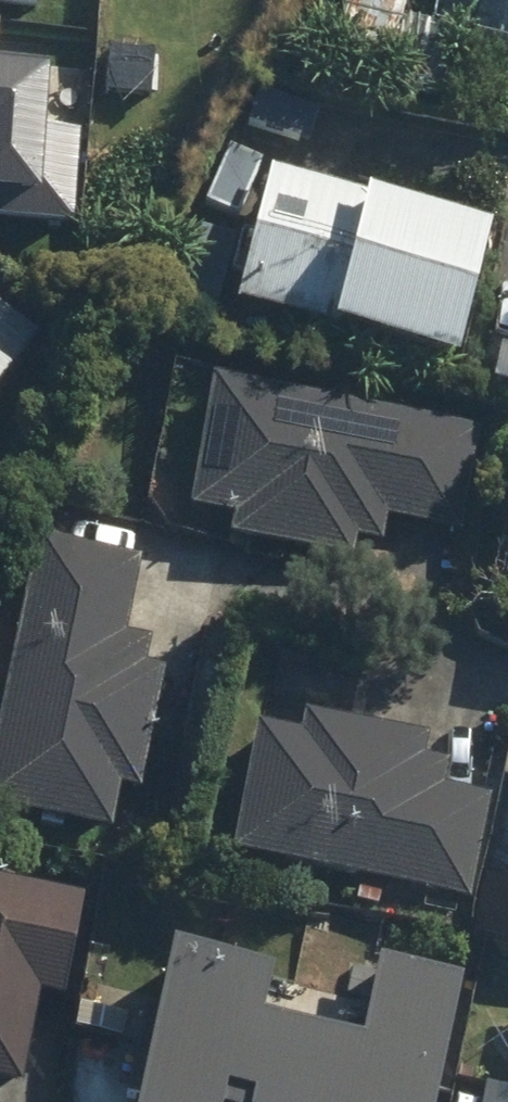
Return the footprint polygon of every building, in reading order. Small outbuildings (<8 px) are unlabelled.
[(19,9),(19,0),(0,0),(0,8),(19,9)] [(16,29),(0,28),(0,197),(9,198),(16,29)] [(171,302),(220,313),(217,326),(314,349),(310,365),(433,394),(437,378),(444,380),(476,243),(263,192),(267,175),(205,160),(171,302)] [(195,393),(182,506),(180,524),(229,530),(226,557),(349,572),(352,548),(380,551),(383,529),(456,538),(470,425),(195,393)] [(493,604),(507,606),(507,482),(493,604)] [(95,832),(107,834),(112,800),(142,804),(160,675),(137,672),(140,651),(121,648),(131,576),(12,559),(0,645),(0,818),(95,832)] [(234,733),(230,759),(213,862),(469,903),(486,801),(443,794),(447,771),(419,766),(423,737),(295,717),(291,742),(234,733)] [(485,949),(507,953),(507,825),(485,949)] [(0,890),(0,1101),(7,1101),(19,1026),(51,1031),(70,912),(19,904),(20,893),(0,890)] [(455,980),(357,957),(336,1048),(246,1028),(254,993),(234,988),(146,968),(116,1101),(427,1101),(455,980)] [(504,1092),(463,1087),(462,1101),(507,1101),(507,1050),(504,1092)]
